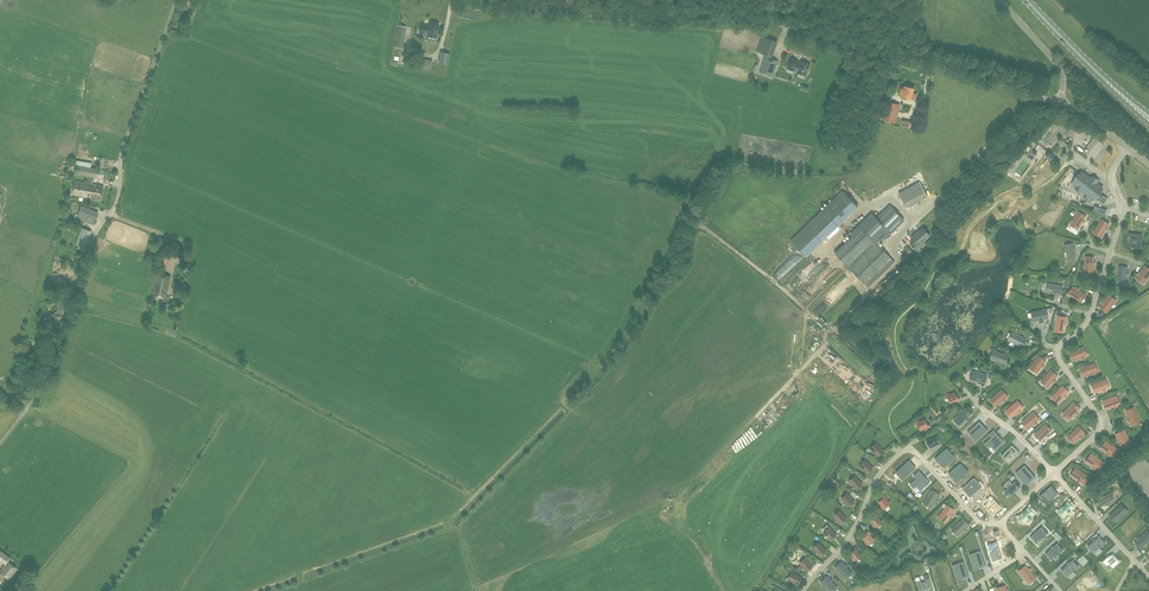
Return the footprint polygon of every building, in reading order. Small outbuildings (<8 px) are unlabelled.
[(428,36),(436,37),(439,24),(430,23),(429,26),(421,24),(419,33),(428,34),(428,36)] [(399,25),(395,47),(402,48),(406,26),(399,25)] [(756,51),(766,55),(771,39),(762,36),(756,51)] [(451,53),(442,51),(440,64),(448,65),(451,53)] [(778,61),(765,56),(760,71),(773,76),(778,61)] [(808,69),(810,64),(801,61),(801,63),(798,62),(798,60),(791,58),(787,68),(795,71),(795,70),(798,71),(797,72),(806,75),(807,73),(808,73),(809,70),(808,69)] [(432,61),(425,59),(423,68),(430,69),(432,61)] [(905,85),(905,87),(901,86),(899,90),(903,92),(902,96),(903,96),(902,97),(906,99),(907,97),(911,98),(915,99),(917,94),(913,93),(914,88),(905,85)] [(895,122),(899,106),(900,104),(889,101),(888,102),(885,102),(884,106),(884,107),(887,108),(884,119),(895,122)] [(1031,148),(1025,155),(1032,159),(1037,153),(1031,148)] [(101,199),(104,186),(94,184),(93,184),(94,178),(98,178),(99,169),(76,165),(75,174),(87,177),(86,182),(75,180),(72,194),(88,197),(101,199)] [(1092,180),(1082,172),(1071,187),(1074,189),(1075,187),(1081,192),(1082,190),(1087,194),(1084,199),(1090,203),(1102,187),(1095,182),(1097,180),(1094,178),(1092,180)] [(926,195),(919,182),(899,193),(902,198),(906,196),(910,204),(926,195)] [(820,236),(840,223),(858,206),(844,191),(792,241),(803,253),(820,236)] [(1103,204),(1108,198),(1103,195),(1099,201),(1103,204)] [(867,286),(894,260),(874,240),(880,234),(884,239),(904,219),(891,206),(877,219),(872,213),(850,235),(851,236),(834,253),(867,286)] [(1107,210),(1095,206),(1093,211),(1105,215),(1107,210)] [(94,224),(97,215),(80,208),(77,218),(94,224)] [(1072,224),(1079,227),(1082,222),(1083,222),(1082,222),(1084,219),(1086,216),(1078,211),(1076,215),(1077,215),(1072,224)] [(1100,223),(1096,231),(1102,235),(1105,230),(1106,229),(1105,229),(1107,227),(1109,223),(1101,218),(1099,222),(1100,223)] [(80,233),(90,236),(92,231),(82,227),(80,233)] [(917,232),(911,237),(914,240),(911,243),(917,250),(923,245),(921,243),(930,235),(923,227),(918,232),(917,232)] [(1134,235),(1133,237),(1126,236),(1125,244),(1133,245),(1133,243),(1139,243),(1140,236),(1134,235)] [(86,248),(88,242),(78,239),(76,244),(86,248)] [(1075,258),(1073,248),(1074,248),(1074,247),(1073,243),(1065,245),(1068,260),(1075,258)] [(913,251),(907,246),(904,249),(909,255),(913,251)] [(169,257),(161,255),(158,264),(167,267),(169,257)] [(1086,270),(1093,271),(1094,264),(1094,261),(1094,257),(1085,256),(1085,260),(1086,260),(1086,270)] [(1119,280),(1126,280),(1127,274),(1127,271),(1127,270),(1128,267),(1118,266),(1118,270),(1120,270),(1119,280)] [(1143,267),(1140,272),(1140,273),(1138,275),(1136,279),(1144,283),(1146,280),(1145,279),(1148,272),(1148,270),(1143,267)] [(157,273),(152,296),(165,299),(164,304),(171,305),(172,302),(168,302),(169,297),(166,297),(171,275),(157,273)] [(1049,285),(1048,293),(1054,294),(1057,294),(1061,295),(1063,286),(1059,285),(1058,287),(1049,285)] [(1080,300),(1084,293),(1079,290),(1078,290),(1076,288),(1072,286),(1068,294),(1071,296),(1072,295),(1080,300)] [(1114,301),(1108,296),(1104,301),(1102,304),(1102,303),(1102,304),(1099,307),(1107,313),(1109,309),(1108,308),(1114,301)] [(62,309),(65,300),(62,299),(56,297),(54,304),(58,306),(56,312),(63,314),(64,310),(62,309)] [(1042,310),(1043,311),(1033,313),(1035,321),(1048,318),(1046,309),(1042,310)] [(56,314),(52,326),(57,328),(61,317),(56,314)] [(1056,329),(1064,330),(1065,324),(1065,321),(1066,321),(1065,321),(1066,317),(1057,315),(1056,319),(1058,319),(1056,329)] [(837,325),(830,331),(834,335),(844,325),(837,317),(833,320),(837,325)] [(1015,333),(1010,341),(1023,347),(1027,339),(1015,333)] [(1072,353),(1074,360),(1080,358),(1081,358),(1083,357),(1084,357),(1087,355),(1084,347),(1080,348),(1081,350),(1072,353)] [(993,360),(1006,364),(1009,355),(1005,354),(1004,355),(995,352),(993,360)] [(1032,367),(1038,372),(1042,367),(1042,366),(1043,364),(1044,364),(1046,360),(1038,355),(1036,358),(1037,359),(1032,367)] [(1092,365),(1083,369),(1086,376),(1091,374),(1092,374),(1092,373),(1094,372),(1094,373),(1095,372),(1098,371),(1095,362),(1091,364),(1092,365)] [(1043,381),(1049,386),(1053,381),(1055,379),(1055,378),(1058,375),(1051,369),(1048,373),(1049,374),(1043,381)] [(974,373),(972,380),(978,382),(981,383),(985,384),(988,375),(983,374),(983,375),(974,373)] [(1094,385),(1097,392),(1102,390),(1103,390),(1105,389),(1106,389),(1109,387),(1106,378),(1102,380),(1103,382),(1094,385)] [(1054,396),(1060,402),(1064,397),(1066,394),(1066,395),(1067,394),(1066,394),(1069,391),(1062,385),(1059,388),(1061,389),(1054,396)] [(993,399),(998,405),(1002,401),(1003,401),(1005,399),(1008,396),(1002,389),(999,392),(1000,393),(993,399)] [(949,392),(946,394),(951,403),(956,400),(957,401),(960,399),(959,397),(958,398),(955,392),(950,394),(949,392)] [(1105,401),(1108,408),(1114,406),(1117,405),(1121,403),(1117,395),(1113,396),(1114,398),(1105,401)] [(1008,411),(1013,416),(1018,412),(1020,410),(1021,410),(1024,407),(1018,400),(1014,403),(1016,404),(1008,411)] [(1065,413),(1071,418),(1075,413),(1075,414),(1076,413),(1075,413),(1077,411),(1078,411),(1080,408),(1074,402),(1071,405),(1072,406),(1065,413)] [(963,412),(956,419),(962,424),(971,414),(964,408),(961,411),(963,412)] [(1133,409),(1126,412),(1128,418),(1129,418),(1130,421),(1131,425),(1140,421),(1138,417),(1137,418),(1133,409)] [(764,416),(769,422),(773,418),(768,412),(764,416)] [(1024,422),(1029,428),(1034,423),(1034,424),(1034,423),(1037,421),(1040,419),(1034,412),(1031,414),(1032,416),(1024,422)] [(916,421),(921,430),(926,427),(927,428),(930,426),(929,424),(928,425),(925,419),(920,421),(919,419),(916,421)] [(980,421),(968,432),(972,436),(974,434),(978,439),(988,430),(980,421)] [(1037,434),(1042,440),(1047,436),(1047,435),(1049,434),(1049,433),(1052,431),(1046,424),(1043,427),(1044,428),(1037,434)] [(1070,436),(1075,442),(1080,437),(1082,435),(1085,432),(1079,426),(1076,428),(1077,430),(1070,436)] [(1123,432),(1117,436),(1120,441),(1120,442),(1120,441),(1121,444),(1123,448),(1131,443),(1129,439),(1128,440),(1123,432)] [(991,438),(984,444),(988,448),(991,445),(995,450),(1004,442),(1001,438),(1000,439),(996,434),(991,438)] [(938,436),(926,441),(929,448),(941,443),(938,436)] [(1107,443),(1102,449),(1107,452),(1107,453),(1108,453),(1110,454),(1110,455),(1113,457),(1119,449),(1115,447),(1114,448),(1107,443)] [(878,445),(872,450),(878,457),(884,452),(878,445)] [(1012,445),(1001,455),(1002,456),(1002,455),(1005,459),(1012,452),(1016,456),(1020,452),(1012,445)] [(945,450),(935,458),(943,467),(955,457),(951,452),(949,455),(945,450)] [(1092,456),(1088,462),(1093,466),(1095,468),(1096,468),(1099,470),(1104,463),(1101,460),(1100,462),(1092,456)] [(902,479),(899,482),(902,479),(915,468),(912,465),(912,464),(909,461),(899,470),(902,473),(899,476),(902,479)] [(867,462),(861,467),(867,474),(873,468),(867,462)] [(958,465),(949,473),(957,482),(969,472),(965,467),(962,470),(958,465)] [(1023,471),(1018,475),(1026,485),(1035,477),(1025,465),(1020,469),(1023,471)] [(1085,475),(1077,470),(1072,476),(1084,484),(1089,476),(1085,474),(1085,475)] [(916,478),(910,484),(914,488),(916,486),(921,491),(930,482),(927,479),(926,479),(926,480),(921,474),(916,478)] [(856,477),(850,483),(857,490),(863,484),(856,477)] [(972,480),(962,488),(970,497),(982,486),(978,482),(976,484),(972,480)] [(1008,488),(1005,491),(1010,496),(1010,497),(1020,487),(1015,482),(1015,481),(1012,484),(1008,488)] [(938,499),(940,495),(932,490),(930,494),(931,495),(926,503),(933,507),(936,502),(936,501),(938,499)] [(1046,490),(1035,501),(1037,500),(1039,503),(1041,504),(1042,502),(1045,506),(1053,497),(1054,498),(1046,490)] [(1101,497),(1097,499),(1101,507),(1107,503),(1112,501),(1115,499),(1111,492),(1101,498),(1101,497)] [(849,495),(843,500),(849,507),(855,502),(849,495)] [(884,498),(879,502),(882,506),(880,507),(882,510),(890,503),(886,499),(887,498),(885,495),(883,496),(884,498)] [(989,502),(984,506),(993,515),(1002,507),(991,495),(987,499),(989,502)] [(955,510),(947,504),(945,508),(946,509),(940,517),(947,521),(950,516),(951,516),(950,516),(952,513),(955,510)] [(1122,504),(1109,516),(1116,522),(1128,511),(1122,504)] [(1064,505),(1055,514),(1061,521),(1071,512),(1064,505)] [(847,519),(841,513),(839,511),(834,515),(836,517),(835,518),(841,525),(847,519)] [(1024,511),(1015,519),(1021,526),(1030,518),(1024,511)] [(876,516),(870,520),(874,524),(872,525),(874,528),(882,521),(878,517),(879,516),(876,513),(875,515),(876,516)] [(1136,514),(1121,528),(1128,536),(1143,521),(1136,514)] [(966,528),(969,526),(963,519),(960,521),(961,523),(954,529),(959,535),(964,531),(964,530),(966,528),(966,529),(967,528),(966,528)] [(1074,539),(1088,526),(1082,519),(1068,532),(1074,539)] [(1042,526),(1030,537),(1037,544),(1048,533),(1042,526)] [(837,535),(831,529),(825,534),(831,541),(837,535)] [(868,534),(863,538),(866,542),(864,544),(866,546),(874,540),(870,535),(871,534),(869,531),(867,533),(868,534)] [(1141,549),(1148,541),(1148,536),(1145,532),(1135,543),(1141,549)] [(1099,536),(1088,546),(1094,553),(1105,543),(1099,536)] [(996,540),(987,543),(993,560),(1002,557),(996,540)] [(1059,541),(1048,552),(1054,559),(1065,548),(1059,541)] [(826,551),(820,544),(819,543),(814,547),(815,549),(814,550),(821,557),(826,551)] [(855,549),(850,554),(854,558),(852,559),(854,561),(862,555),(858,551),(859,550),(856,547),(854,548),(855,549)] [(8,561),(10,558),(0,550),(0,564),(2,561),(6,564),(0,571),(0,572),(10,579),(18,568),(8,561)] [(976,555),(970,557),(974,569),(986,566),(981,550),(975,552),(976,555)] [(1108,557),(1101,563),(1106,567),(1109,564),(1113,568),(1120,562),(1113,554),(1109,557),(1108,557)] [(1075,558),(1063,568),(1069,575),(1081,565),(1075,558)] [(807,560),(801,565),(807,572),(813,567),(807,560)] [(841,561),(835,567),(840,573),(844,576),(846,579),(852,573),(844,565),(845,565),(841,561)] [(959,566),(953,568),(957,580),(969,576),(964,561),(958,563),(959,566)] [(1026,565),(1018,571),(1021,574),(1022,573),(1029,581),(1034,576),(1030,571),(1028,569),(1028,568),(1026,565)] [(794,573),(790,580),(791,580),(790,581),(793,582),(798,585),(802,578),(794,573)] [(1088,573),(1076,585),(1081,590),(1083,590),(1087,587),(1089,589),(1096,583),(1088,573)] [(821,582),(826,587),(830,590),(834,590),(837,588),(830,580),(830,579),(827,576),(821,582)] [(929,578),(925,579),(926,581),(922,582),(921,580),(917,582),(920,590),(927,590),(929,590),(933,590),(929,578)] [(909,581),(901,583),(903,590),(912,590),(909,581)]
